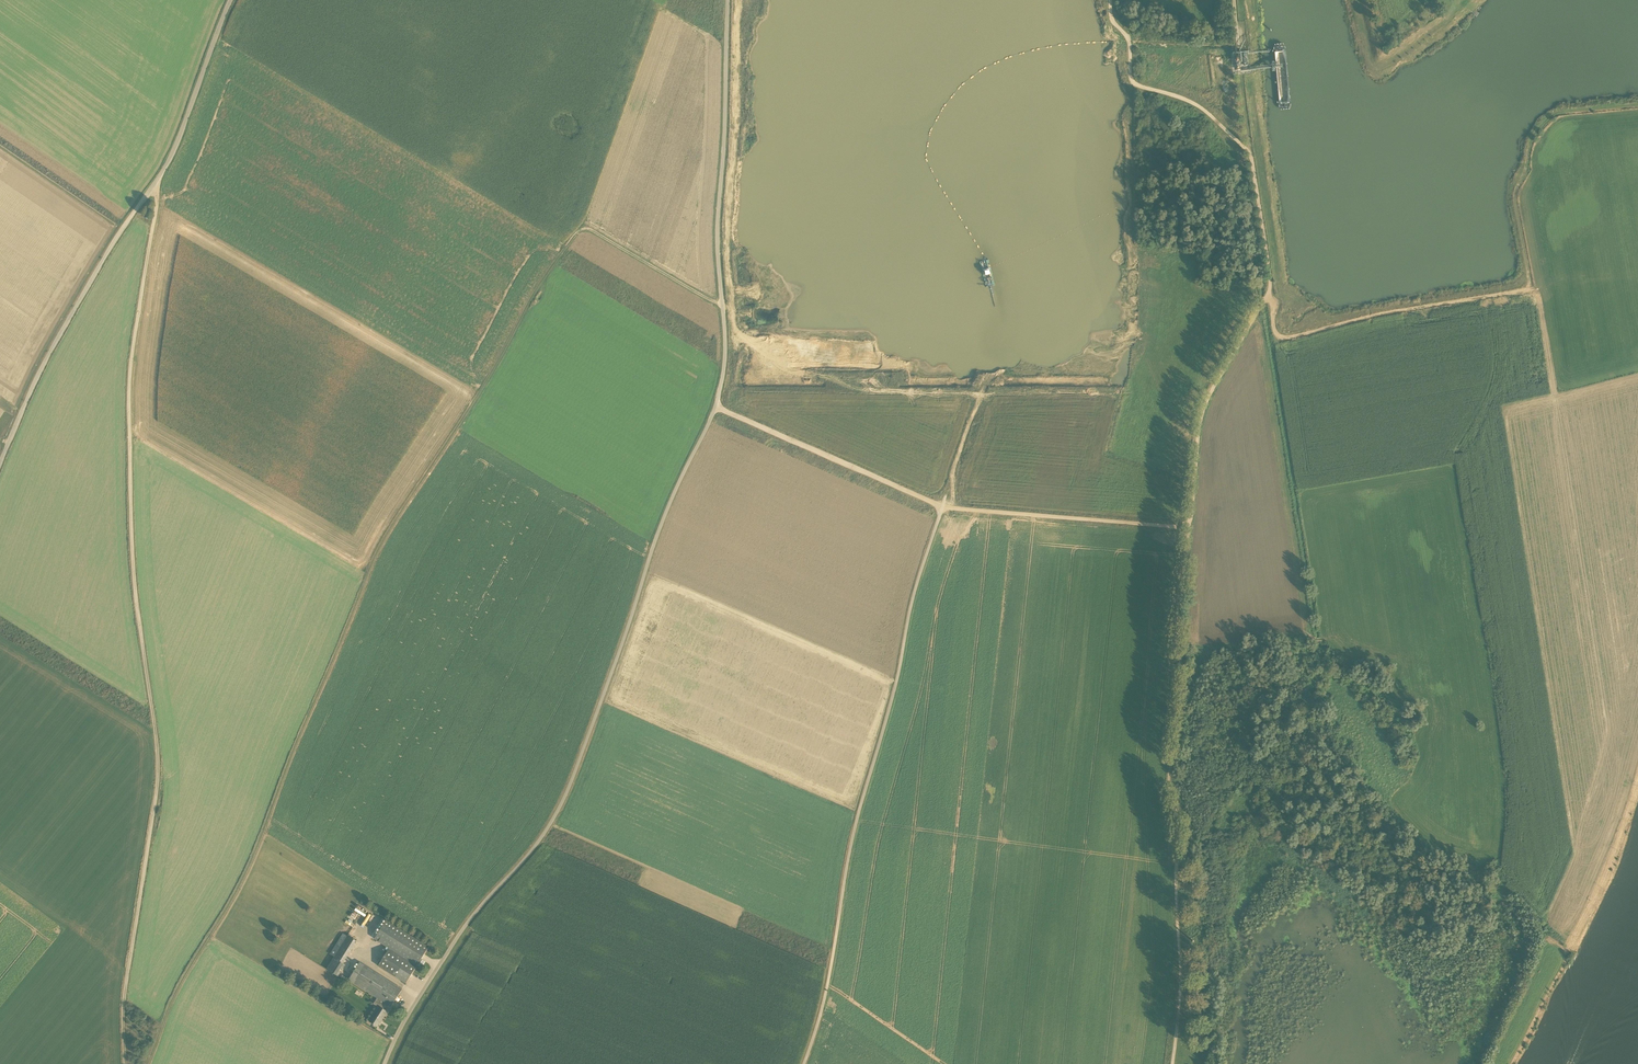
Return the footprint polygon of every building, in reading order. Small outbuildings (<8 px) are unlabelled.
[(406,983),(429,947),(386,920),(375,939),(389,948),(378,966),(406,983)] [(347,936),(343,933),(329,954),(334,956),(325,969),(337,977),(345,965),(343,964),(357,941),(347,935),(347,936)] [(391,1007),(402,989),(360,962),(349,980),(377,998),(381,1000),(378,1006),(379,1007),(370,1022),(378,1027),(387,1012),(386,1011),(389,1005),(391,1007)]
